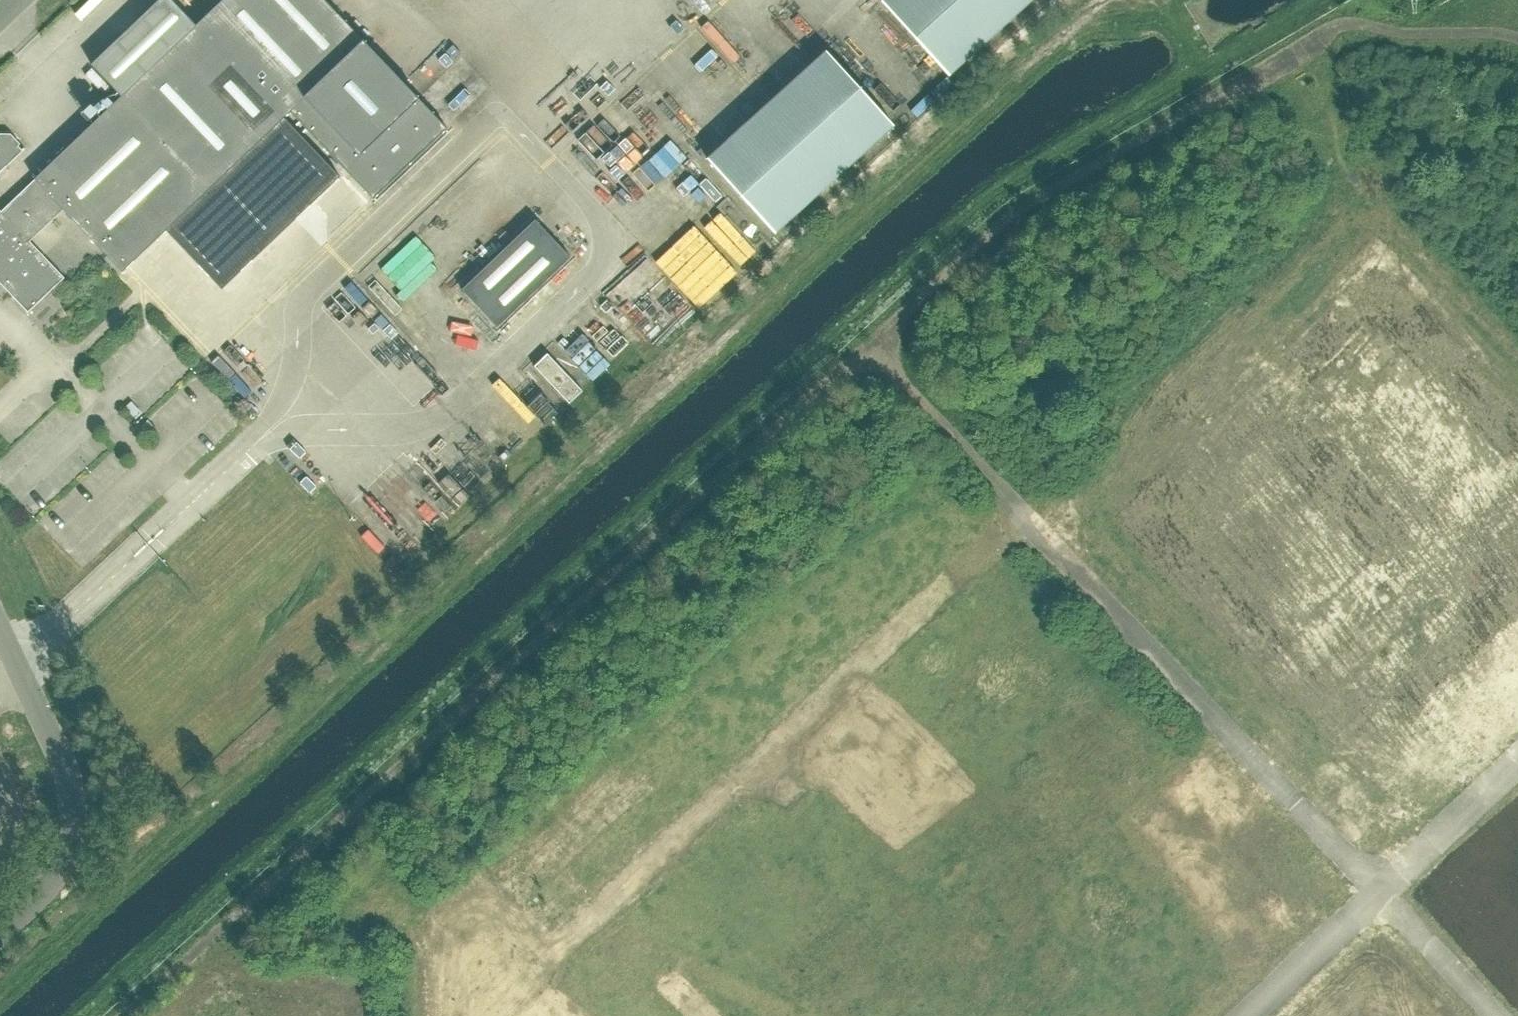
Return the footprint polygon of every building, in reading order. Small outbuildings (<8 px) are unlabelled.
[(29,311),(65,277),(30,240),(64,208),(124,271),(167,230),(223,288),(341,176),(285,118),(291,112),(373,199),(448,128),(365,42),(373,35),(360,23),(354,29),(326,0),(222,0),(196,25),(173,0),(159,0),(91,65),(121,96),(35,178),(36,179),(3,210),(0,207),(0,281),(29,311)] [(949,76),(1032,0),(883,0),(881,1),(949,76)] [(775,234),(894,126),(826,51),(707,159),(775,234)] [(27,148),(13,133),(0,133),(0,174),(27,148)] [(499,326),(571,257),(535,219),(463,288),(499,326)] [(570,402),(584,390),(549,352),(536,365),(570,402)]
